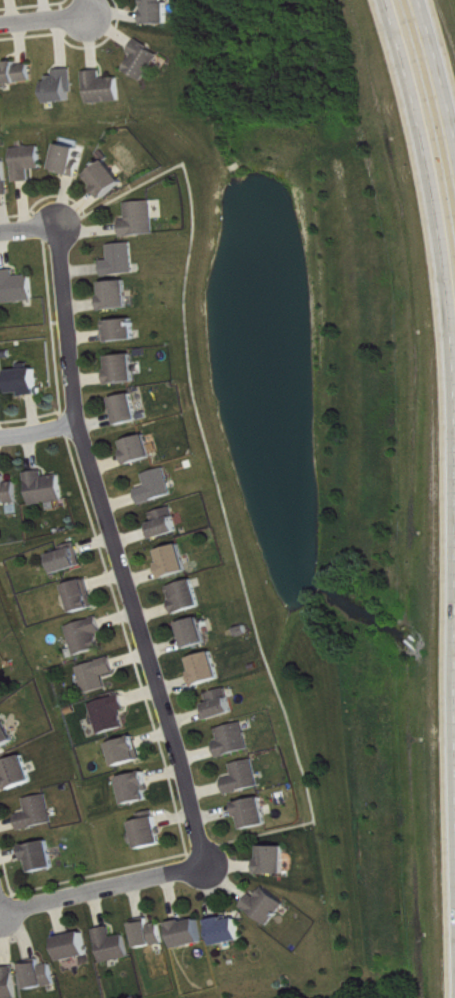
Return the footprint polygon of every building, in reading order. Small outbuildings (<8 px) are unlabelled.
[(174,0),(148,0),(149,25),(174,25),(174,0)] [(136,53),(140,55),(131,71),(150,82),(166,54),(143,41),(136,53)] [(38,84),(37,63),(13,64),(13,67),(3,67),(4,85),(38,84)] [(60,83),(50,83),(51,104),(79,102),(77,70),(59,70),(60,83)] [(93,72),(94,104),(126,103),(125,78),(108,79),(108,71),(93,72)] [(80,164),(82,147),(61,145),(58,173),(81,176),(83,164),(80,164)] [(46,169),(44,147),(17,148),(19,183),(34,182),(34,170),(46,169)] [(14,195),(9,161),(0,162),(0,197),(14,195)] [(91,176),(108,198),(129,184),(112,161),(91,176)] [(131,203),(132,220),(126,221),(126,236),(159,235),(158,202),(131,203)] [(113,245),(114,261),(107,262),(108,276),(139,274),(138,244),(113,245)] [(5,305),(38,302),(35,275),(19,277),(18,270),(2,271),(5,305)] [(109,311),(134,308),(131,281),(106,284),(109,311)] [(109,321),(110,343),(141,341),(140,320),(109,321)] [(142,382),(138,355),(113,358),(116,386),(142,382)] [(43,394),(40,367),(12,370),(15,397),(43,394)] [(145,422),(140,394),(117,398),(122,426),(145,422)] [(126,443),(133,465),(165,455),(161,442),(155,444),(152,435),(126,443)] [(146,505),(179,496),(171,468),(149,475),(152,487),(142,491),(146,505)] [(65,475),(48,478),(47,471),(30,474),(35,506),(69,501),(65,475)] [(10,483),(10,476),(0,477),(0,505),(22,504),(21,483),(10,483)] [(159,524),(152,526),(156,540),(184,534),(178,508),(157,513),(159,524)] [(67,552),(55,555),(60,574),(86,568),(81,544),(66,547),(67,552)] [(163,550),(168,578),(192,573),(187,546),(163,550)] [(207,607),(200,580),(173,588),(180,615),(207,607)] [(70,586),(78,614),(97,609),(90,581),(70,586)] [(80,657),(106,649),(102,635),(108,633),(103,618),(71,628),(80,657)] [(213,643),(205,618),(183,625),(191,650),(213,643)] [(226,681),(220,653),(196,658),(198,668),(196,668),(200,686),(226,681)] [(112,689),(108,677),(120,673),(115,658),(83,668),(91,695),(112,689)] [(215,705),(207,707),(212,722),(239,714),(232,689),(212,695),(215,705)] [(102,735),(130,729),(126,712),(130,711),(127,697),(96,703),(102,735)] [(19,743),(8,718),(0,721),(0,752),(19,743)] [(255,751),(249,724),(222,729),(225,742),(220,743),(222,758),(255,751)] [(120,767),(145,762),(140,739),(115,744),(120,767)] [(4,764),(14,791),(38,782),(28,756),(4,764)] [(236,765),(239,778),(228,780),(231,795),(265,788),(259,760),(236,765)] [(155,800),(149,773),(124,778),(130,806),(155,800)] [(57,824),(52,795),(29,800),(32,814),(21,816),(24,831),(57,824)] [(242,804),(248,831),(273,825),(267,798),(242,804)] [(142,815),(144,821),(137,823),(139,834),(136,835),(140,851),(167,845),(159,811),(142,815)] [(34,874),(59,869),(54,842),(29,846),(34,874)] [(264,875),(290,875),(290,847),(263,847),(264,875)] [(273,927),(290,905),(268,889),(261,898),(256,895),(246,907),(273,927)] [(242,919),(230,922),(229,918),(214,921),(220,947),(247,941),(242,919)] [(208,944),(202,919),(175,925),(181,950),(208,944)] [(138,922),(142,949),(168,945),(164,924),(154,926),(153,920),(138,922)] [(106,964),(133,958),(129,936),(116,939),(114,927),(99,931),(106,964)] [(61,939),(66,962),(93,956),(88,933),(61,939)] [(55,961),(28,968),(34,992),(60,985),(55,961)] [(18,967),(3,970),(4,975),(0,976),(0,997),(22,997),(18,967)]
